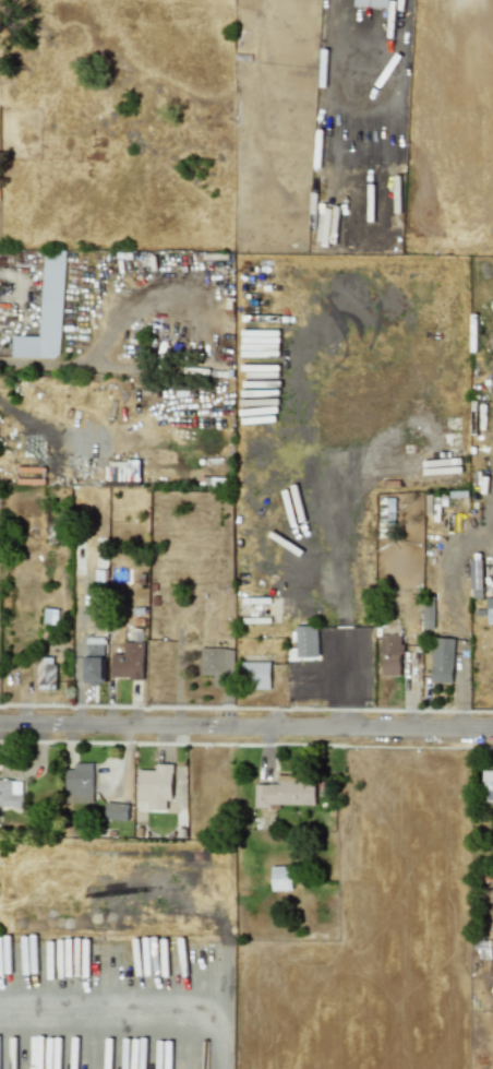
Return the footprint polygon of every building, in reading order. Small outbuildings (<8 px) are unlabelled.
[(11,356),(60,358),(64,250),(43,250),(39,336),(12,335),(11,356)] [(482,597),(483,559),(471,559),(470,597),(482,597)] [(421,628),(434,629),(434,596),(422,596),(421,628)] [(56,625),(57,608),(43,607),(41,622),(56,625)] [(318,656),(318,625),(296,625),(296,656),(318,656)] [(402,675),(402,628),(380,628),(380,675),(402,675)] [(454,682),(454,638),(432,638),(432,682),(454,682)] [(103,682),(104,640),(85,639),(84,681),(103,682)] [(144,642),(123,641),(122,654),(111,653),(111,677),(143,678),(144,642)] [(200,675),(213,675),(213,686),(230,686),(231,649),(200,648),(200,675)] [(36,689),(55,688),(55,656),(36,656),(36,689)] [(270,688),(270,661),(243,661),(243,688),(270,688)] [(94,794),(94,763),(65,763),(65,794),(94,794)] [(148,809),(172,809),(172,763),(146,763),(146,765),(137,765),(137,797),(148,797),(148,809)] [(483,771),(483,804),(492,804),(492,771),(483,771)] [(278,785),(255,785),(254,807),(315,807),(315,784),(303,784),(303,774),(278,774),(278,785)] [(22,806),(22,779),(0,779),(0,806),(22,806)] [(130,801),(105,801),(105,819),(130,819),(130,801)] [(292,890),(292,865),(270,866),(270,890),(292,890)]
